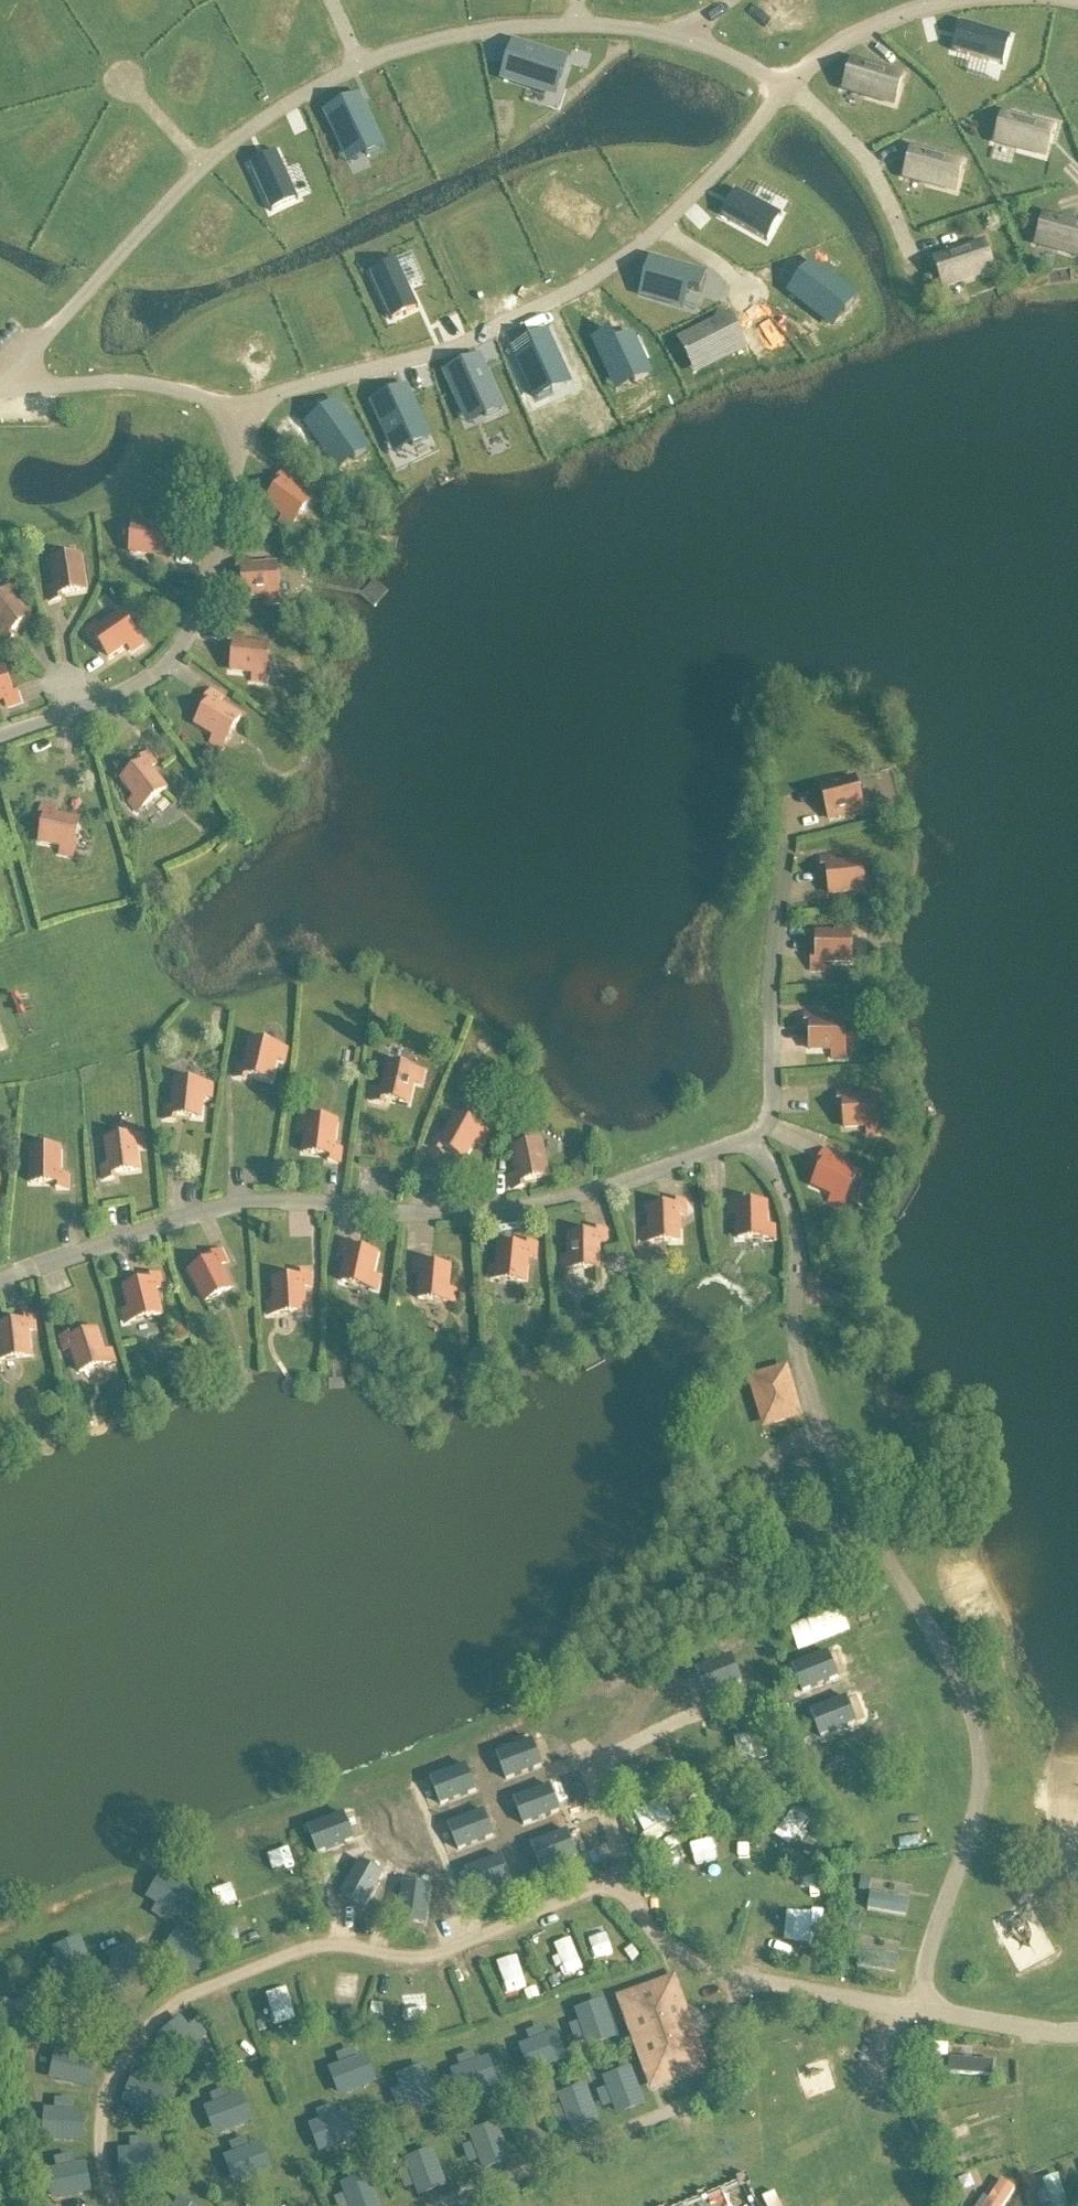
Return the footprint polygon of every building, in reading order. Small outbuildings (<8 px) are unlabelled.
[(960,24),(952,53),(1002,67),(1010,38),(960,24)] [(557,99),(570,60),(514,42),(501,81),(557,99)] [(861,67),(852,64),(844,91),(895,106),(903,79),(869,69),(870,66),(862,64),(861,67)] [(361,95),(323,112),(347,165),(385,148),(361,95)] [(995,144),(1047,159),(1055,132),(1021,122),(1021,119),(1014,117),(1013,120),(1003,117),(995,144)] [(921,154),(911,151),(903,179),(955,193),(963,165),(928,156),(929,153),(921,151),(921,154)] [(276,156),(250,168),(271,215),(298,203),(276,156)] [(767,244),(782,218),(737,192),(722,219),(767,244)] [(1045,218),(1037,246),(1077,257),(1077,227),(1062,223),(1063,220),(1055,218),(1055,221),(1045,218)] [(944,259),(934,262),(943,290),(994,273),(985,246),(952,257),(951,254),(943,256),(944,259)] [(396,264),(369,276),(391,323),(417,311),(396,264)] [(705,278),(693,275),(659,264),(654,282),(646,279),(641,297),(684,309),(689,291),(701,295),(705,278)] [(812,265),(791,289),(834,330),(856,307),(812,265)] [(741,324),(682,343),(693,376),(750,357),(741,324)] [(517,362),(532,394),(535,402),(555,393),(551,386),(568,378),(553,345),(548,334),(531,342),(536,353),(517,362)] [(610,334),(594,341),(614,386),(631,378),(634,385),(650,378),(632,337),(615,345),(610,334)] [(482,358),(444,375),(468,429),(506,412),(482,358)] [(408,388),(370,405),(394,458),(432,441),(408,388)] [(346,411),(315,422),(338,485),(367,474),(346,411)] [(289,532),(311,503),(291,487),(295,482),(284,473),(277,482),(281,485),(266,505),(284,519),(279,525),(289,532)] [(169,566),(170,555),(165,554),(168,530),(134,526),(130,555),(156,557),(155,565),(169,566)] [(61,596),(85,593),(80,559),(52,563),(56,588),(49,590),(51,603),(62,602),(61,596)] [(267,605),(279,604),(276,568),(251,569),(250,562),(236,563),(237,574),(242,574),(244,599),(266,597),(267,605)] [(30,619),(16,602),(22,597),(14,588),(0,599),(0,628),(2,631),(0,633),(0,639),(6,646),(14,639),(11,635),(30,619)] [(132,653),(142,646),(121,616),(100,630),(96,625),(84,632),(91,642),(95,639),(109,659),(127,646),(132,653)] [(265,684),(269,648),(243,645),(244,638),(230,636),(229,648),(234,648),(232,673),(253,675),(253,683),(265,684)] [(20,704),(17,693),(12,695),(4,671),(0,672),(0,702),(5,701),(7,708),(20,704)] [(221,751),(241,720),(219,706),(222,700),(211,693),(205,702),(209,705),(196,726),(215,738),(211,744),(221,751)] [(137,814),(166,791),(150,771),(156,766),(147,756),(138,762),(142,767),(122,782),(136,799),(130,804),(137,814)] [(828,821),(863,812),(855,780),(820,789),(828,821)] [(72,858),(79,823),(54,818),(55,811),(42,808),(40,819),(45,820),(40,844),(62,848),(60,856),(72,858)] [(830,896),(864,892),(861,863),(835,866),(834,859),(820,861),(822,872),(827,871),(830,896)] [(851,964),(851,928),(839,928),(839,935),(817,935),(817,960),(811,960),(811,971),(825,971),(825,964),(851,964)] [(832,1059),(844,1059),(844,1023),(819,1023),(819,1016),(805,1016),(805,1027),(810,1027),(810,1052),(832,1052),(832,1059)] [(284,1063),(287,1051),(251,1043),(245,1068),(238,1066),(235,1079),(246,1082),(247,1077),(271,1083),(276,1061),(284,1063)] [(421,1086),(423,1074),(388,1066),(382,1091),(375,1090),(372,1103),(383,1106),(384,1100),(408,1106),(413,1084),(421,1086)] [(211,1099),(212,1087),(176,1083),(173,1109),(166,1108),(164,1122),(175,1123),(176,1118),(201,1120),(203,1098),(211,1099)] [(867,1136),(880,1135),(877,1099),(852,1101),(851,1093),(837,1094),(838,1105),(843,1105),(845,1130),(867,1128),(867,1136)] [(482,1145),(488,1135),(456,1117),(443,1139),(437,1136),(430,1148),(440,1153),(443,1148),(464,1161),(475,1141),(482,1145)] [(339,1164),(340,1150),(333,1150),(336,1124),(300,1120),(299,1132),(306,1133),(304,1155),(328,1158),(328,1163),(339,1164)] [(136,1150),(144,1150),(142,1137),(106,1142),(109,1167),(102,1168),(104,1182),(115,1181),(114,1175),(139,1172),(136,1150)] [(523,1184),(547,1179),(540,1145),(512,1151),(517,1176),(510,1178),(513,1191),(524,1189),(523,1184)] [(67,1191),(67,1177),(60,1177),(60,1151),(31,1151),(31,1185),(56,1185),(56,1190),(67,1191)] [(841,1209),(856,1176),(833,1165),(836,1158),(824,1152),(819,1162),(824,1165),(813,1187),(833,1197),(830,1204),(841,1209)] [(738,1241),(774,1240),(774,1228),(766,1228),(766,1206),(741,1206),(741,1201),(730,1201),(730,1215),(737,1215),(738,1241)] [(678,1217),(685,1217),(685,1203),(674,1204),(674,1209),(649,1210),(650,1232),(642,1232),(643,1244),(679,1243),(678,1217)] [(598,1245),(605,1245),(605,1232),(594,1232),(594,1237),(569,1237),(570,1259),(562,1259),(562,1271),(598,1271),(598,1245)] [(377,1292),(379,1280),(372,1278),(377,1256),(352,1251),(354,1246),(343,1243),(340,1257),(347,1259),(341,1284),(377,1292)] [(535,1259),(536,1246),(525,1244),(524,1250),(500,1247),(498,1269),(490,1269),(489,1281),(525,1284),(527,1259),(535,1259)] [(219,1268),(226,1265),(220,1252),(210,1257),(212,1262),(190,1273),(205,1304),(231,1291),(219,1268)] [(454,1304),(455,1292),(448,1291),(450,1269),(425,1267),(425,1262),(414,1261),(413,1275),(420,1275),(418,1301),(454,1304)] [(303,1289),(310,1288),(309,1275),(298,1275),(299,1281),(274,1282),(275,1304),(267,1305),(268,1317),(304,1315),(303,1289)] [(155,1291),(162,1289),(158,1276),(148,1279),(149,1284),(125,1290),(130,1311),(122,1313),(125,1325),(161,1316),(155,1291)] [(35,1332),(33,1319),(22,1320),(23,1325),(0,1328),(0,1345),(1,1350),(0,1350),(0,1362),(31,1359),(28,1333),(35,1332)] [(80,1375),(114,1364),(111,1352),(103,1354),(97,1333),(73,1341),(72,1336),(61,1339),(65,1352),(72,1350),(80,1375)] [(768,1424),(798,1415),(785,1372),(755,1381),(768,1424)] [(839,1595),(775,1624),(791,1652),(857,1630),(839,1595)] [(736,1698),(756,1691),(746,1663),(726,1670),(736,1698)] [(754,1717),(713,1732),(725,1766),(792,1773),(773,1719),(754,1717)] [(665,1750),(605,1773),(636,1862),(695,1832),(665,1750)] [(807,1799),(757,1823),(776,1855),(820,1842),(807,1799)] [(914,1811),(907,1852),(944,1850),(946,1805),(914,1811)] [(339,1813),(247,1843),(269,1898),(354,1866),(351,1855),(339,1813)] [(247,1843),(180,1864),(202,1923),(269,1898),(247,1843)] [(777,1870),(775,1901),(833,1909),(840,1862),(777,1870)] [(354,1866),(269,1898),(289,1951),(366,1923),(362,1894),(354,1866)] [(867,1894),(870,1880),(861,1878),(858,1892),(867,1894)] [(872,1895),(869,1912),(906,1918),(909,1901),(872,1895)] [(775,1901),(766,1958),(821,1970),(833,1909),(775,1901)] [(860,1921),(850,1919),(847,1933),(858,1935),(860,1921)] [(163,1951),(190,1971),(207,1949),(180,1929),(163,1951)] [(57,1949),(60,1965),(80,1960),(76,1944),(57,1949)] [(120,1982),(145,1973),(134,1945),(109,1955),(120,1982)] [(855,1950),(852,1968),(896,1974),(898,1956),(855,1950)] [(669,1989),(628,2005),(657,2081),(698,2066),(669,1989)] [(575,2011),(585,2040),(613,2031),(604,2002),(575,2011)] [(168,2030),(189,2056),(202,2046),(181,2020),(168,2030)] [(547,2034),(523,2044),(534,2072),(559,2062),(547,2034)] [(342,2096),(369,2084),(357,2057),(330,2068),(342,2096)] [(486,2057),(457,2069),(469,2096),(498,2084),(486,2057)] [(947,2057),(947,2073),(991,2074),(992,2058),(947,2057)] [(936,2064),(935,2075),(945,2075),(945,2064),(936,2064)] [(437,2096),(428,2067),(398,2077),(407,2105),(437,2096)] [(631,2076),(607,2084),(615,2110),(640,2103),(631,2076)] [(127,2102),(159,2108),(164,2087),(131,2080),(127,2102)] [(212,2104),(220,2132),(249,2123),(240,2095),(212,2104)] [(586,2095),(563,2100),(567,2118),(590,2113),(586,2095)] [(948,2112),(938,2115),(942,2128),(951,2125),(948,2112)] [(341,2114),(312,2122),(319,2150),(348,2142),(341,2114)] [(472,2139),(482,2165),(506,2156),(497,2130),(472,2139)] [(259,2143),(230,2154),(241,2182),(270,2170),(259,2143)] [(146,2175),(147,2149),(123,2149),(122,2174),(146,2175)] [(418,2192),(443,2182),(432,2154),(407,2165),(418,2192)] [(85,2166),(55,2168),(57,2195),(87,2193),(85,2166)] [(1017,2189),(1001,2178),(981,2205),(1005,2205),(1017,2189)] [(368,2180),(343,2190),(349,2205),(378,2205),(368,2180)] [(1042,2186),(1047,2205),(1068,2205),(1061,2180),(1042,2186)]
